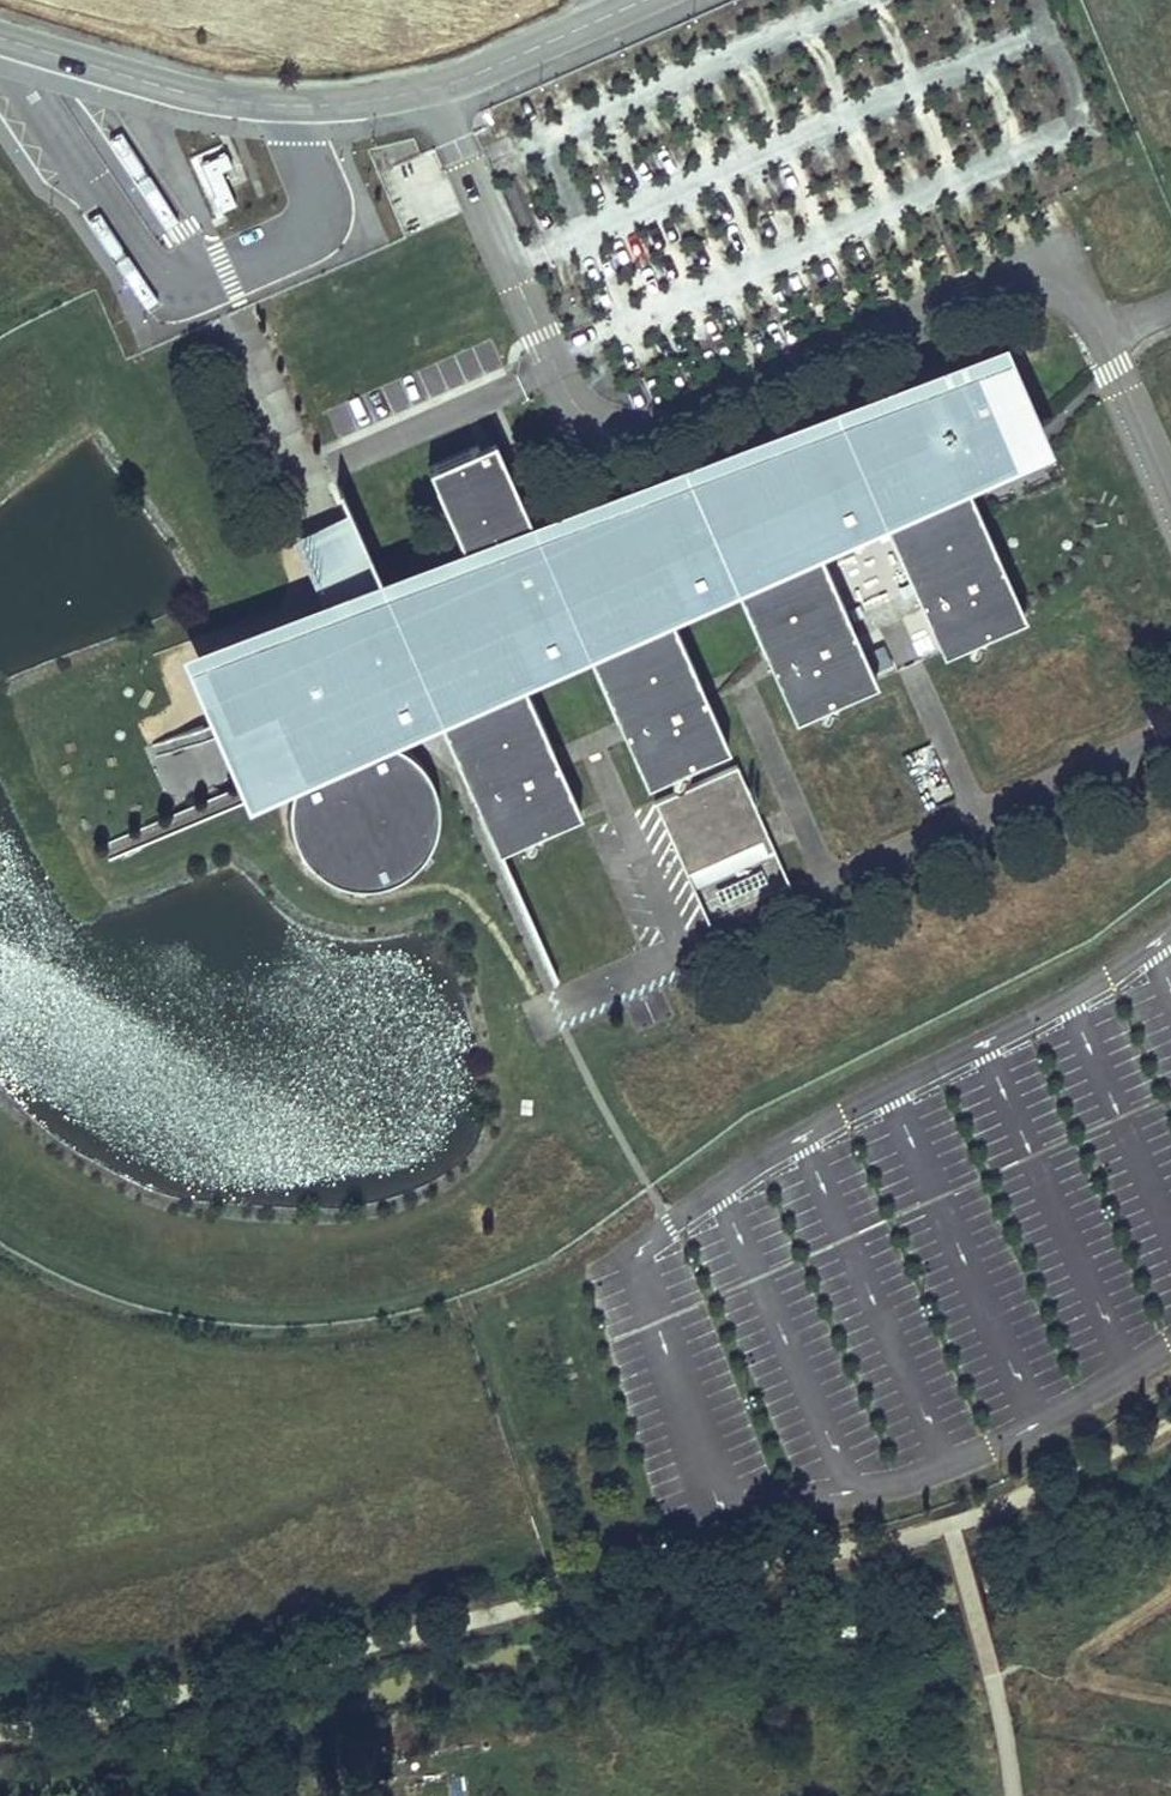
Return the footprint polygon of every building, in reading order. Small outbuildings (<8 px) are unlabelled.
[(243,141),(197,162),(222,214),(268,193),(243,141)] [(323,611),(200,657),(226,712),(267,693),(293,751),(287,754),(289,758),(295,771),(291,778),(286,792),(290,832),(311,864),(336,878),(373,884),(399,876),(418,855),(431,832),(432,795),(419,763),(396,744),(386,739),(378,733),(372,721),(429,696),(494,845),(577,809),(557,763),(554,765),(548,751),(551,749),(512,660),(577,631),(617,721),(620,719),(626,733),(623,735),(643,780),(725,743),(705,698),(702,700),(696,686),(699,685),(660,595),(726,566),(765,655),(768,654),(774,668),(771,670),(791,715),(874,679),(854,633),(851,634),(845,621),(848,620),(809,530),(874,501),(914,591),(917,589),(923,603),(920,604),(939,649),(1022,614),(957,464),(1025,434),(1016,417),(1017,416),(991,360),(837,418),(839,422),(801,438),(799,433),(686,475),(687,479),(650,495),(647,490),(534,532),(499,451),(483,458),(475,442),(425,464),(428,469),(466,557),(323,611)] [(466,557),(428,469),(292,529),(323,611),(466,557)] [(705,914),(770,889),(760,864),(776,858),(739,763),(658,794),(705,914)]
